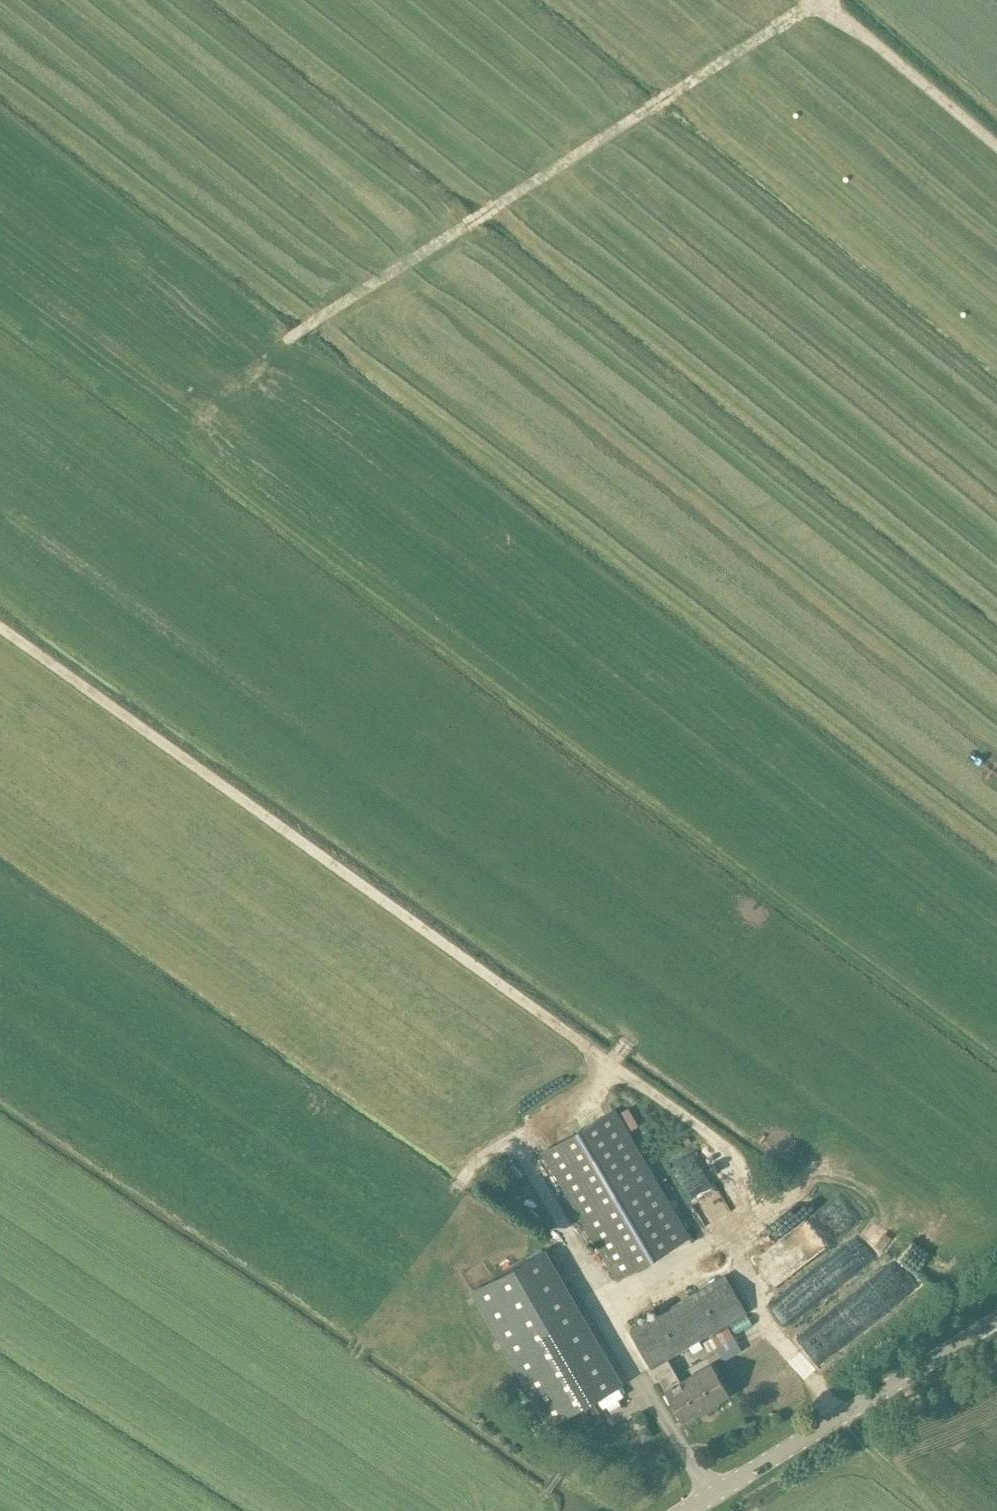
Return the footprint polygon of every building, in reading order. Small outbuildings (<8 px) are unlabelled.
[(614,1109),(542,1151),(617,1278),(689,1236),(629,1133),(639,1127),(629,1110),(618,1116),(614,1109)] [(473,1290),(504,1343),(573,1303),(543,1250),(473,1290)] [(667,1358),(746,1312),(725,1275),(630,1331),(651,1367),(652,1366),(683,1420),(728,1393),(711,1364),(681,1381),(667,1358)] [(611,1369),(573,1303),(504,1343),(524,1378),(541,1368),(559,1399),(611,1369)] [(729,1327),(703,1342),(708,1350),(715,1346),(734,1335),(729,1327)] [(524,1378),(550,1423),(619,1383),(611,1369),(559,1399),(541,1368),(524,1378)] [(593,1419),(601,1415),(594,1404),(587,1409),(593,1419)] [(643,1428),(641,1435),(644,1440),(654,1435),(648,1425),(643,1428)]
